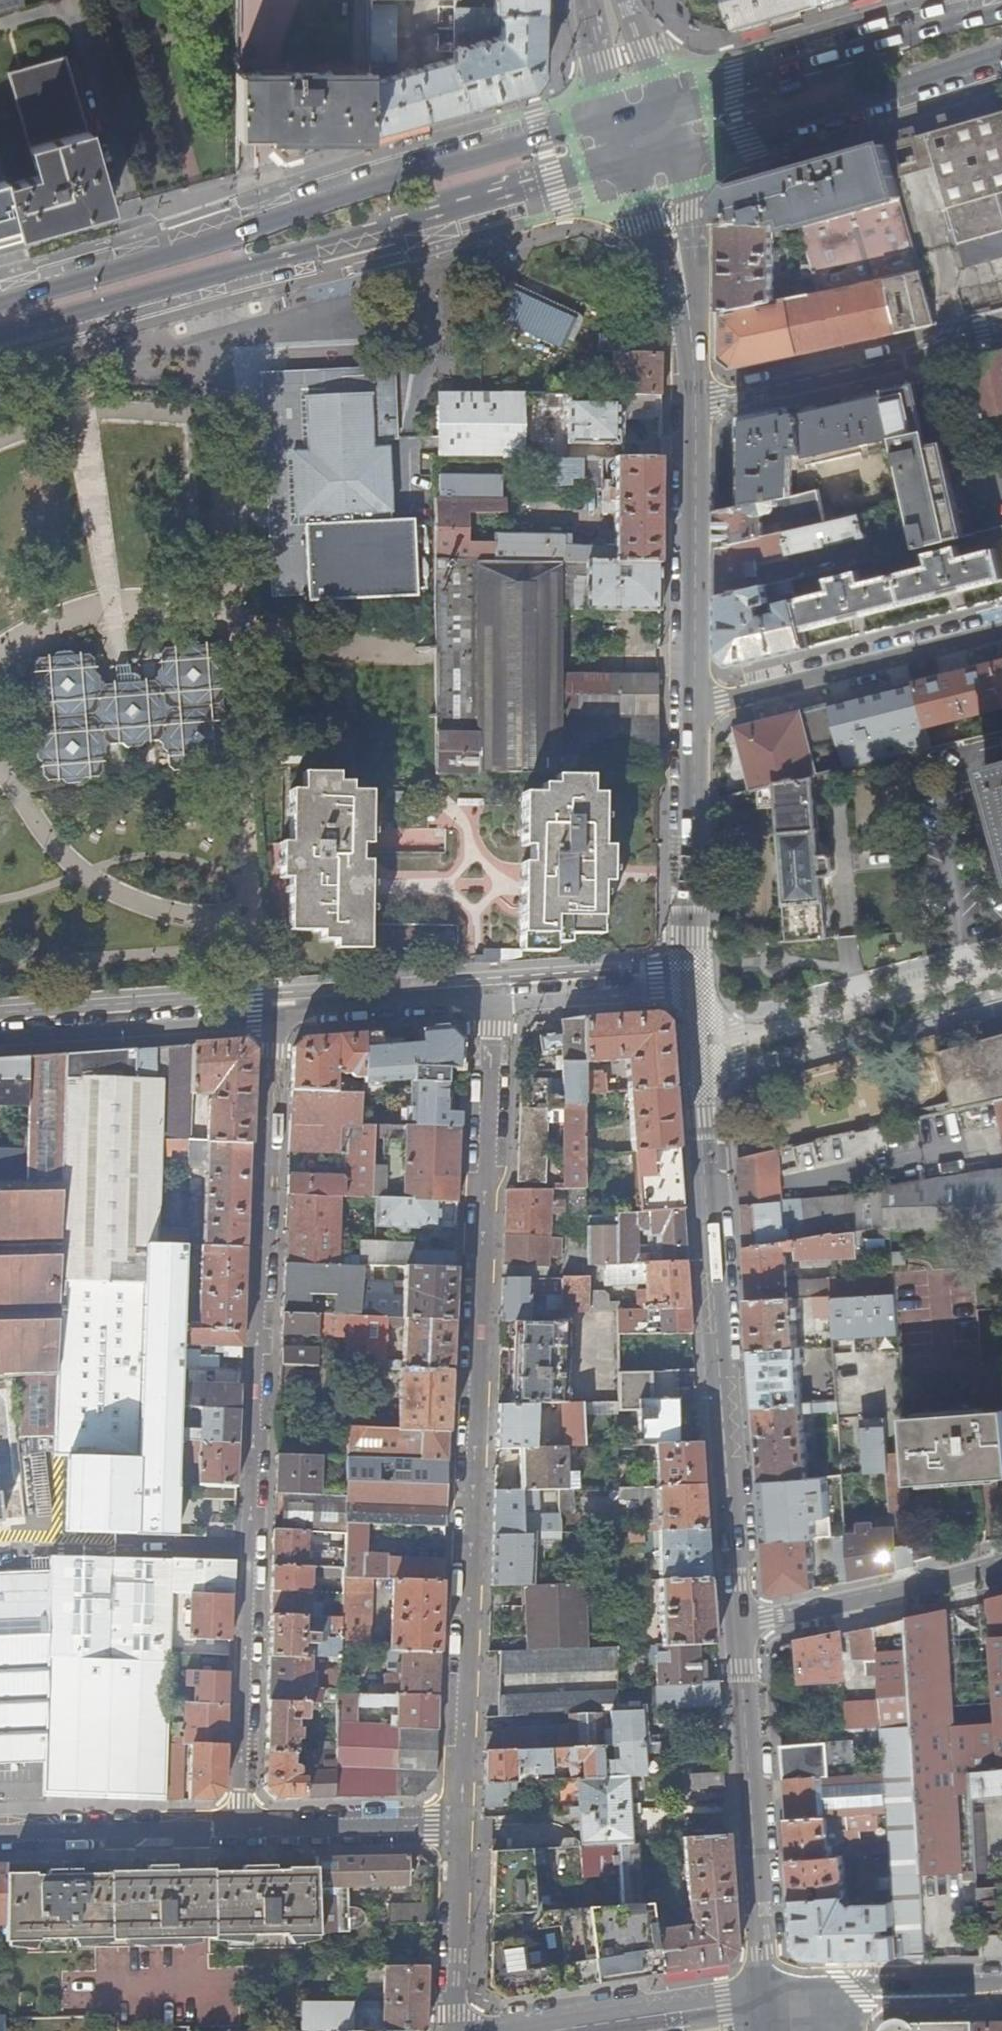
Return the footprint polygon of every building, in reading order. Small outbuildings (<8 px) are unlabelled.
[(355,66),(238,66),(238,137),(276,137),(276,149),(286,160),(313,153),(369,137),(370,7),(370,0),(357,0),(355,66)] [(545,0),(493,0),(492,12),(544,14),(545,3),(545,0)] [(730,14),(735,29),(735,31),(778,19),(818,8),(815,0),(725,0),(730,14)] [(428,120),(468,109),(455,60),(399,75),(397,64),(397,7),(370,7),(369,137),(428,120)] [(455,60),(468,109),(508,98),(532,91),(542,79),(544,14),(492,12),(455,10),(455,60)] [(79,218),(110,210),(66,57),(8,73),(37,177),(5,186),(16,236),(79,218)] [(964,202),(1001,192),(1001,113),(992,115),(995,142),(956,149),(964,202)] [(980,119),(953,126),(956,149),(995,142),(992,115),(980,119)] [(953,126),(926,134),(930,150),(946,207),(964,202),(956,149),(953,126)] [(788,226),(798,226),(809,265),(817,294),(845,289),(909,275),(920,328),(936,324),(886,145),(829,161),(802,169),(746,184),(735,187),(720,207),(721,225),(774,225),(786,222),(788,226)] [(16,236),(5,186),(5,182),(0,184),(0,241),(16,236)] [(963,264),(964,269),(989,262),(983,238),(1001,232),(1001,192),(964,202),(967,226),(972,262),(963,264)] [(946,207),(963,264),(972,262),(967,226),(964,202),(946,207)] [(720,269),(720,312),(773,303),(773,263),(779,263),(779,249),(773,249),(774,225),(721,225),(720,269)] [(989,262),(1001,259),(1001,232),(983,238),(989,262)] [(800,297),(817,294),(809,265),(801,265),(801,293),(800,297)] [(731,370),(920,328),(909,275),(845,289),(817,294),(800,297),(773,303),(720,312),(719,360),(731,370)] [(563,350),(576,322),(516,294),(498,286),(485,313),(563,350)] [(961,296),(964,309),(984,305),(981,291),(961,296)] [(615,356),(621,356),(621,337),(601,336),(600,355),(615,356)] [(969,359),(973,376),(983,425),(995,423),(994,416),(1001,415),(1001,351),(969,359)] [(653,397),(662,397),(662,356),(639,356),(621,356),(615,356),(614,396),(620,396),(653,397)] [(392,371),(285,377),(287,398),(264,400),(276,599),(305,597),(305,592),(310,592),(310,606),(420,599),(415,521),(394,523),(390,449),(387,449),(387,442),(397,441),(392,371)] [(287,398),(285,377),(262,379),(264,400),(287,398)] [(893,438),(907,502),(913,529),(917,549),(961,538),(941,443),(928,446),(915,384),(884,392),(894,438),(893,438)] [(741,419),(741,507),(789,497),(793,496),(790,455),(806,455),(806,457),(893,438),(894,438),(884,392),(798,410),(799,415),(789,416),(788,409),(741,419)] [(442,460),(503,460),(503,395),(480,394),(442,394),(442,460)] [(503,460),(525,460),(525,395),(503,395),(503,460)] [(653,420),(653,397),(620,396),(619,403),(569,403),(569,446),(619,446),(619,419),(653,420)] [(798,407),(788,409),(789,416),(799,415),(798,410),(798,407)] [(603,461),(532,461),(533,476),(535,480),(549,480),(549,489),(573,489),(573,481),(590,481),(590,493),(603,493),(603,515),(616,516),(615,549),(608,549),(607,546),(593,545),(590,547),(572,546),(572,539),(494,538),(494,546),(469,545),(470,516),(507,517),(508,503),(503,502),(504,479),(440,478),(441,501),(437,501),(437,561),(503,562),(561,563),(587,564),(661,565),(662,462),(616,462),(616,482),(603,482),(603,461)] [(796,529),(824,522),(817,491),(793,496),(789,497),(791,504),(796,529)] [(719,512),(718,548),(764,537),(764,517),(770,513),(774,507),(778,506),(779,508),(791,504),(789,497),(741,507),(719,512)] [(718,548),(718,597),(757,587),(756,559),(787,551),(788,555),(866,536),(860,513),(824,522),(796,529),(764,537),(718,548)] [(917,549),(913,529),(879,537),(883,557),(917,549)] [(802,628),(913,601),(1001,579),(1001,574),(996,549),(960,558),(957,549),(958,549),(958,546),(926,554),(929,566),(861,583),(858,571),(827,579),(830,591),(795,599),(802,628)] [(438,777),(561,777),(561,751),(561,717),(561,677),(561,612),(561,563),(503,562),(437,561),(437,648),(438,777)] [(561,563),(561,612),(569,612),(570,579),(586,580),(587,564),(561,563)] [(586,613),(661,614),(661,565),(587,564),(586,580),(570,579),(569,612),(586,612),(586,613)] [(789,580),(790,579),(799,577),(798,571),(788,574),(789,580)] [(774,577),(776,583),(789,580),(788,574),(774,577)] [(776,583),(775,583),(778,596),(793,592),(790,579),(789,580),(776,583)] [(757,587),(718,597),(717,658),(729,667),(807,648),(802,628),(795,599),(778,603),(779,611),(760,616),(758,605),(768,603),(768,601),(765,585),(757,587)] [(54,780),(69,779),(89,777),(102,776),(106,771),(104,745),(109,745),(113,740),(125,739),(130,743),(143,743),(148,738),(152,738),(162,737),(166,740),(171,740),(173,767),(176,770),(199,769),(226,767),(230,764),(227,718),(223,714),(223,708),(227,704),(223,651),(218,647),(169,651),(165,655),(167,689),(163,689),(158,686),(143,687),(140,681),(136,678),(135,669),(127,670),(121,670),(122,687),(108,688),(105,693),(100,693),(98,660),(92,655),(44,659),(39,664),(40,677),(44,714),(48,718),(49,725),(45,729),(49,775),(54,780)] [(1001,706),(1001,693),(995,663),(956,673),(966,715),(1001,706)] [(956,673),(915,683),(926,725),(966,715),(956,673)] [(561,717),(660,718),(660,678),(561,677),(561,717)] [(848,769),(909,753),(931,748),(926,725),(915,683),(831,704),(737,728),(752,791),(777,785),(777,784),(815,780),(815,778),(848,769)] [(561,751),(660,752),(660,718),(561,717),(561,751)] [(561,777),(659,779),(660,752),(561,751),(561,777)] [(940,759),(942,775),(958,773),(956,757),(940,759)] [(985,769),(1001,832),(1001,764),(985,769)] [(286,880),(286,931),(319,932),(319,941),(334,942),(334,950),(367,950),(368,864),(359,863),(360,847),(368,847),(369,794),(356,794),(356,785),(340,786),(340,778),(304,778),(304,792),(288,792),(287,844),(278,845),(281,880),(286,880)] [(521,941),(521,948),(521,951),(552,952),(553,945),(569,946),(570,936),(603,937),(605,885),(611,885),(612,849),(606,849),(607,799),(593,798),(594,780),(558,779),(558,788),(542,787),(542,796),(527,796),(525,848),(533,848),(532,866),(525,866),(523,931),(521,941)] [(777,785),(789,942),(827,939),(823,877),(832,877),(836,872),(835,859),(830,855),(821,855),(815,780),(777,784),(777,785)] [(438,949),(439,926),(397,924),(396,947),(438,949)] [(842,995),(861,993),(856,936),(837,938),(842,995)] [(475,959),(475,967),(493,966),(521,956),(521,951),(521,948),(477,952),(477,959),(475,959)] [(657,1013),(585,1018),(586,1065),(596,1064),(626,1062),(629,1092),(674,1088),(673,1067),(669,1023),(657,1013)] [(586,1065),(585,1018),(585,1016),(562,1020),(562,1033),(541,1038),(544,1052),(563,1048),(563,1059),(557,1059),(557,1071),(563,1070),(563,1097),(548,1097),(548,1081),(522,1080),(519,1183),(546,1184),(549,1122),(547,1122),(547,1110),(564,1111),(566,1184),(556,1185),(556,1190),(570,1190),(588,1189),(587,1156),(587,1146),(586,1095),(586,1073),(586,1065)] [(450,1028),(441,1029),(441,1060),(461,1061),(464,1061),(465,1038),(450,1028)] [(294,1049),(292,1091),(337,1093),(337,1074),(351,1074),(353,1079),(364,1079),(364,1058),(365,1034),(305,1038),(294,1049)] [(940,1053),(955,1111),(1001,1101),(1001,1036),(940,1053)] [(244,1043),(242,1043),(196,1046),(192,1046),(189,1141),(202,1142),(204,1095),(212,1096),(208,1102),(207,1142),(250,1144),(254,1053),(244,1043)] [(189,1141),(192,1046),(136,1050),(136,1083),(163,1083),(162,1140),(163,1140),(189,1141)] [(136,1050),(30,1058),(29,1076),(28,1107),(28,1128),(27,1137),(27,1151),(26,1182),(0,1182),(0,1377),(19,1375),(17,1436),(55,1436),(59,1278),(145,1281),(146,1246),(159,1246),(160,1234),(162,1140),(163,1083),(136,1083),(136,1050)] [(839,1082),(846,1113),(870,1108),(859,1057),(793,1071),(798,1091),(839,1082)] [(30,1058),(0,1060),(0,1107),(28,1107),(29,1076),(30,1058)] [(364,1079),(363,1094),(362,1126),(376,1127),(406,1128),(459,1129),(461,1061),(441,1060),(364,1058),(364,1079)] [(596,1064),(586,1065),(586,1073),(596,1073),(596,1064)] [(596,1073),(586,1073),(586,1095),(605,1094),(604,1079),(596,1073)] [(679,1149),(674,1088),(629,1092),(634,1153),(635,1152),(679,1149)] [(289,1176),(288,1196),(338,1198),(374,1199),(376,1139),(376,1127),(362,1126),(363,1094),(337,1093),(292,1091),(290,1151),(347,1153),(347,1178),(289,1176)] [(376,1127),(376,1139),(384,1140),(405,1140),(406,1128),(376,1127)] [(27,1137),(28,1128),(19,1128),(18,1137),(27,1137)] [(459,1202),(461,1130),(459,1129),(406,1128),(405,1140),(384,1140),(382,1199),(440,1201),(459,1202)] [(859,1154),(855,1133),(790,1146),(794,1167),(859,1154)] [(246,1249),(250,1144),(207,1142),(202,1142),(189,1141),(163,1140),(162,1155),(170,1155),(170,1150),(189,1150),(189,1159),(207,1159),(203,1247),(246,1249)] [(760,1154),(776,1151),(774,1142),(759,1145),(760,1154)] [(587,1156),(598,1155),(598,1146),(587,1146),(587,1156)] [(683,1210),(679,1149),(635,1152),(640,1213),(683,1210)] [(739,1159),(745,1248),(787,1242),(796,1241),(865,1231),(878,1229),(882,1229),(892,1230),(991,1235),(1001,1236),(1001,1170),(883,1189),(884,1195),(784,1202),(780,1150),(776,1151),(760,1154),(739,1159)] [(0,1151),(0,1182),(26,1182),(27,1151),(0,1151)] [(588,1189),(570,1190),(571,1236),(588,1236),(588,1228),(588,1216),(588,1189)] [(552,1190),(507,1191),(505,1233),(550,1235),(551,1235),(552,1214),(566,1214),(566,1202),(552,1201),(552,1190)] [(288,1196),(286,1263),(336,1265),(338,1198),(288,1196)] [(382,1199),(377,1199),(376,1227),(411,1229),(440,1230),(440,1227),(440,1201),(382,1199)] [(458,1228),(459,1202),(440,1201),(440,1227),(458,1228)] [(640,1213),(616,1214),(617,1226),(619,1265),(687,1263),(683,1210),(640,1213)] [(588,1228),(617,1226),(616,1214),(588,1216),(588,1228)] [(646,1309),(691,1307),(687,1263),(619,1265),(617,1226),(588,1228),(588,1236),(589,1252),(589,1266),(604,1266),(605,1286),(644,1285),(646,1309)] [(411,1229),(411,1245),(416,1245),(415,1249),(457,1251),(458,1228),(440,1227),(440,1230),(411,1229)] [(892,1230),(882,1229),(882,1240),(866,1241),(867,1252),(893,1251),(892,1230)] [(865,1231),(796,1241),(799,1260),(861,1261),(861,1239),(866,1239),(865,1231)] [(550,1235),(505,1233),(504,1265),(549,1267),(550,1235)] [(189,1235),(160,1234),(159,1246),(185,1247),(189,1247),(189,1235)] [(991,1235),(995,1275),(1001,1274),(1001,1236),(991,1235)] [(588,1236),(571,1236),(571,1252),(589,1252),(588,1236)] [(787,1242),(745,1248),(747,1270),(749,1301),(796,1299),(815,1298),(822,1297),(821,1285),(821,1281),(789,1283),(789,1281),(794,1280),(793,1274),(788,1274),(787,1242)] [(406,1268),(456,1270),(457,1251),(415,1249),(416,1245),(411,1245),(359,1243),(358,1266),(362,1266),(406,1268)] [(176,1535),(176,1522),(177,1484),(177,1474),(179,1442),(181,1383),(181,1369),(182,1352),(182,1345),(182,1323),(185,1247),(159,1246),(146,1246),(145,1281),(59,1278),(55,1436),(54,1454),(67,1455),(66,1531),(97,1532),(97,1529),(113,1530),(112,1533),(117,1533),(117,1531),(134,1532),(134,1534),(176,1535)] [(242,1347),(246,1249),(203,1247),(201,1247),(200,1290),(194,1289),(193,1296),(200,1296),(199,1324),(182,1323),(182,1345),(211,1347),(225,1347),(242,1347)] [(893,1252),(894,1264),(907,1264),(906,1251),(893,1252)] [(571,1252),(559,1278),(589,1277),(589,1266),(589,1252),(571,1252)] [(286,1263),(284,1314),(387,1317),(455,1320),(456,1270),(406,1268),(404,1304),(361,1303),(362,1266),(358,1266),(336,1265),(286,1263)] [(549,1267),(504,1265),(504,1280),(549,1279),(549,1267)] [(589,1277),(559,1278),(560,1295),(561,1313),(589,1312),(589,1277)] [(549,1279),(504,1280),(502,1321),(514,1321),(532,1322),(532,1311),(540,1311),(540,1295),(560,1295),(559,1278),(549,1279)] [(831,1282),(831,1285),(832,1297),(896,1294),(895,1278),(831,1282)] [(831,1285),(821,1285),(822,1297),(832,1297),(831,1285)] [(832,1297),(833,1318),(834,1337),(899,1333),(896,1294),(832,1297)] [(822,1297),(815,1298),(816,1319),(833,1318),(832,1297),(822,1297)] [(796,1299),(749,1301),(753,1351),(799,1349),(797,1320),(802,1319),(801,1307),(796,1307),(796,1299)] [(618,1335),(693,1334),(691,1307),(646,1309),(617,1311),(618,1335)] [(282,1350),(278,1456),(324,1457),(348,1458),(349,1427),(381,1428),(385,1369),(386,1361),(387,1326),(387,1317),(284,1314),(283,1335),(328,1336),(328,1351),(282,1350)] [(386,1361),(385,1369),(401,1370),(452,1372),(455,1320),(387,1317),(387,1326),(405,1327),(404,1362),(386,1361)] [(532,1322),(514,1321),(511,1405),(537,1404),(564,1404),(568,1403),(571,1323),(570,1323),(570,1319),(563,1319),(563,1323),(532,1322)] [(827,1360),(836,1360),(835,1346),(827,1347),(827,1360)] [(242,1357),(242,1347),(225,1347),(225,1352),(229,1352),(229,1357),(242,1357)] [(799,1349),(753,1351),(757,1407),(804,1404),(801,1363),(807,1362),(806,1348),(799,1349)] [(182,1352),(181,1369),(194,1370),(194,1353),(194,1352),(182,1352)] [(194,1370),(218,1371),(219,1357),(198,1357),(198,1354),(194,1353),(194,1370)] [(181,1383),(240,1385),(241,1372),(218,1371),(194,1370),(181,1369),(181,1383)] [(452,1372),(401,1370),(399,1429),(450,1431),(452,1372)] [(618,1402),(678,1400),(676,1372),(618,1373),(618,1402)] [(200,1442),(238,1444),(240,1385),(181,1383),(179,1442),(190,1442),(191,1421),(201,1422),(200,1442)] [(635,1445),(650,1444),(680,1444),(678,1400),(618,1402),(619,1410),(637,1410),(639,1439),(635,1439),(635,1445)] [(609,1413),(609,1402),(584,1403),(584,1414),(609,1413)] [(619,1410),(618,1402),(609,1402),(609,1413),(619,1413),(619,1410)] [(804,1404),(757,1407),(762,1480),(810,1479),(808,1464),(814,1463),(813,1454),(808,1454),(805,1430),(811,1429),(810,1422),(804,1423),(804,1413),(839,1412),(838,1402),(804,1404)] [(568,1403),(564,1404),(565,1441),(565,1447),(575,1447),(584,1446),(584,1414),(584,1403),(568,1403)] [(511,1405),(499,1405),(498,1441),(497,1449),(519,1448),(535,1448),(537,1404),(511,1405)] [(849,1569),(849,1580),(866,1577),(890,1574),(916,1567),(916,1562),(914,1540),(910,1487),(909,1467),(908,1453),(888,1454),(885,1412),(884,1412),(883,1407),(878,1407),(878,1413),(872,1413),(873,1428),(864,1428),(868,1474),(888,1472),(891,1524),(862,1526),(862,1537),(847,1538),(849,1569)] [(908,1453),(909,1467),(910,1487),(1001,1478),(1001,1411),(906,1421),(908,1453)] [(348,1458),(347,1495),(345,1523),(367,1524),(428,1526),(446,1527),(450,1431),(399,1429),(387,1429),(381,1428),(349,1427),(348,1458)] [(51,1450),(51,1437),(31,1437),(31,1449),(51,1450)] [(200,1485),(237,1486),(238,1444),(200,1442),(190,1442),(179,1442),(177,1474),(200,1475),(200,1485)] [(657,1487),(704,1485),(701,1444),(680,1444),(650,1444),(650,1451),(655,1451),(657,1487)] [(535,1448),(519,1448),(521,1490),(560,1489),(575,1489),(576,1489),(575,1447),(565,1447),(549,1447),(544,1447),(535,1448)] [(278,1456),(277,1492),(323,1494),(324,1457),(278,1456)] [(659,1529),(707,1528),(706,1521),(704,1485),(657,1487),(618,1488),(619,1498),(639,1497),(639,1508),(658,1507),(658,1524),(648,1524),(648,1530),(659,1529)] [(521,1490),(496,1491),(494,1534),(523,1534),(523,1510),(560,1509),(561,1520),(539,1521),(539,1525),(533,1526),(533,1533),(563,1532),(562,1512),(560,1489),(521,1490)] [(575,1489),(560,1489),(562,1512),(576,1511),(575,1489)] [(285,1530),(308,1531),(331,1532),(345,1533),(345,1523),(347,1495),(323,1494),(277,1492),(277,1494),(286,1494),(285,1530)] [(344,1569),(343,1577),(371,1579),(394,1580),(444,1582),(445,1560),(366,1556),(367,1524),(345,1523),(345,1533),(344,1546),(344,1569)] [(446,1538),(446,1527),(428,1526),(428,1537),(446,1538)] [(661,1580),(711,1579),(707,1528),(659,1529),(660,1554),(654,1554),(654,1560),(660,1560),(661,1580)] [(275,1530),(274,1565),(307,1567),(308,1531),(285,1530),(275,1530)] [(644,1541),(644,1530),(628,1530),(629,1541),(644,1541)] [(330,1545),(344,1546),(345,1533),(331,1532),(330,1545)] [(523,1534),(494,1534),(492,1585),(529,1584),(535,1584),(536,1540),(546,1540),(546,1544),(564,1543),(563,1532),(533,1533),(523,1534)] [(914,1540),(916,1562),(939,1556),(932,1535),(914,1540)] [(813,1540),(767,1542),(770,1591),(780,1598),(850,1582),(849,1580),(849,1569),(829,1574),(815,1574),(814,1561),(820,1561),(820,1555),(813,1555),(813,1540)] [(45,1762),(45,1797),(54,1797),(54,1793),(70,1793),(70,1798),(99,1799),(99,1794),(114,1794),(114,1799),(143,1800),(143,1795),(159,1795),(159,1801),(167,1800),(169,1743),(169,1737),(170,1713),(171,1703),(174,1593),(191,1594),(232,1595),(234,1561),(173,1559),(173,1561),(152,1560),(151,1564),(142,1564),(142,1560),(114,1559),(114,1563),(95,1563),(95,1558),(71,1557),(71,1562),(51,1561),(51,1572),(0,1573),(0,1764),(45,1762)] [(274,1565),(273,1591),(311,1592),(312,1576),(333,1577),(343,1577),(344,1569),(307,1567),(274,1565)] [(332,1593),(343,1594),(343,1577),(333,1577),(332,1593)] [(342,1618),(340,1648),(349,1648),(369,1649),(371,1579),(343,1577),(343,1594),(342,1618)] [(660,1580),(662,1645),(699,1643),(715,1643),(711,1579),(661,1580),(660,1580)] [(442,1652),(444,1582),(394,1580),(391,1650),(442,1652)] [(535,1584),(529,1584),(531,1650),(586,1648),(584,1583),(535,1584)] [(273,1591),(272,1616),(311,1617),(311,1592),(273,1591)] [(190,1638),(231,1640),(232,1595),(191,1594),(190,1608),(184,1608),(185,1612),(190,1612),(190,1638)] [(912,1727),(916,1798),(920,1876),(922,1875),(923,1888),(963,1886),(958,1792),(973,1791),(972,1773),(1001,1770),(1001,1596),(990,1599),(991,1611),(997,1724),(954,1728),(948,1615),(948,1611),(906,1620),(906,1621),(912,1727)] [(991,1611),(948,1615),(954,1728),(997,1724),(991,1611)] [(340,1658),(340,1648),(342,1618),(311,1617),(272,1616),(270,1656),(310,1657),(340,1658)] [(882,1700),(883,1729),(912,1727),(906,1621),(877,1627),(880,1673),(881,1692),(882,1700)] [(314,1633),(315,1623),(304,1623),(303,1633),(314,1633)] [(866,1673),(880,1673),(877,1627),(851,1632),(853,1661),(865,1660),(866,1673)] [(840,1635),(799,1643),(803,1682),(844,1678),(840,1635)] [(619,1692),(500,1697),(499,1717),(553,1715),(582,1713),(604,1713),(643,1711),(720,1707),(719,1682),(701,1682),(699,1643),(662,1645),(650,1645),(651,1664),(657,1664),(659,1693),(619,1695),(619,1692)] [(531,1650),(501,1651),(500,1673),(619,1670),(619,1646),(586,1648),(531,1650)] [(340,1648),(340,1658),(340,1659),(348,1659),(349,1648),(340,1648)] [(368,1694),(440,1696),(442,1652),(391,1650),(386,1650),(386,1668),(397,1668),(397,1674),(401,1674),(401,1675),(384,1675),(384,1685),(368,1684),(368,1694)] [(270,1656),(268,1701),(308,1702),(321,1703),(321,1693),(309,1692),(309,1687),(313,1687),(314,1674),(309,1673),(310,1657),(270,1656)] [(187,1703),(228,1705),(230,1674),(197,1672),(196,1683),(188,1683),(188,1689),(196,1689),(196,1697),(188,1697),(187,1703)] [(327,1703),(338,1704),(339,1693),(339,1681),(328,1681),(327,1703)] [(196,1689),(188,1689),(188,1697),(196,1697),(196,1689)] [(397,1727),(439,1730),(440,1696),(368,1694),(359,1693),(359,1707),(378,1708),(383,1705),(398,1706),(398,1716),(391,1715),(390,1726),(397,1727)] [(844,1703),(846,1731),(883,1729),(882,1700),(844,1703)] [(268,1701),(266,1749),(293,1751),(297,1750),(297,1738),(301,1738),(301,1727),(297,1727),(297,1719),(307,1719),(308,1709),(308,1702),(268,1701)] [(169,1737),(169,1743),(180,1744),(192,1744),(227,1745),(228,1705),(187,1703),(171,1703),(170,1713),(179,1713),(185,1712),(185,1723),(179,1723),(179,1730),(185,1730),(185,1737),(169,1737)] [(334,1798),(417,1797),(417,1796),(436,1778),(439,1730),(397,1727),(390,1726),(391,1715),(398,1716),(398,1706),(383,1705),(378,1708),(359,1707),(338,1706),(337,1742),(334,1798)] [(643,1711),(604,1713),(606,1746),(619,1745),(645,1744),(643,1711)] [(582,1713),(553,1715),(553,1727),(559,1727),(560,1748),(584,1747),(582,1713)] [(604,1713),(582,1713),(584,1747),(606,1746),(604,1713)] [(510,1733),(487,1734),(486,1750),(560,1748),(559,1727),(553,1727),(510,1730),(510,1733)] [(912,1727),(883,1729),(886,1773),(887,1800),(888,1814),(890,1843),(890,1854),(891,1869),(892,1877),(920,1876),(916,1798),(912,1727)] [(304,1798),(334,1798),(337,1742),(318,1742),(318,1750),(306,1750),(306,1751),(305,1778),(304,1798)] [(169,1743),(167,1800),(183,1800),(184,1772),(179,1772),(180,1744),(169,1743)] [(608,1777),(630,1776),(647,1775),(646,1754),(660,1753),(660,1743),(645,1744),(619,1745),(620,1759),(607,1760),(608,1777)] [(850,1743),(782,1747),(784,1779),(819,1777),(853,1775),(850,1743)] [(192,1744),(190,1800),(214,1800),(225,1789),(227,1745),(192,1744)] [(619,1745),(606,1746),(607,1760),(620,1759),(619,1745)] [(560,1748),(486,1750),(485,1784),(522,1782),(537,1781),(537,1774),(552,1773),(552,1766),(575,1765),(575,1779),(579,1779),(605,1778),(608,1777),(607,1760),(606,1746),(584,1747),(560,1748)] [(276,1799),(304,1798),(305,1778),(300,1778),(301,1769),(297,1764),(293,1763),(293,1751),(266,1749),(265,1788),(276,1799)] [(300,1778),(305,1778),(306,1751),(297,1750),(293,1751),(293,1763),(297,1764),(301,1769),(300,1778)] [(973,1791),(973,1799),(1001,1796),(1001,1770),(972,1773),(973,1791)] [(692,1790),(726,1789),(725,1771),(691,1773),(692,1790)] [(886,1773),(853,1775),(819,1777),(821,1818),(878,1814),(888,1814),(887,1800),(886,1773)] [(605,1778),(606,1810),(640,1808),(640,1803),(631,1804),(630,1776),(608,1777),(605,1778)] [(819,1777),(784,1779),(786,1813),(787,1820),(821,1818),(819,1777)] [(572,1807),(572,1812),(606,1810),(605,1778),(579,1779),(580,1807),(572,1807)] [(522,1782),(485,1784),(484,1808),(504,1807),(504,1799),(513,1799),(514,1792),(521,1792),(522,1782)] [(958,1792),(963,1886),(977,1885),(973,1799),(973,1791),(958,1792)] [(640,1808),(606,1810),(607,1843),(619,1842),(633,1841),(632,1814),(641,1813),(640,1808)] [(606,1810),(572,1812),(572,1817),(581,1817),(582,1844),(607,1843),(606,1810)] [(821,1818),(787,1820),(790,1860),(845,1857),(890,1854),(890,1843),(861,1845),(860,1831),(878,1830),(878,1814),(821,1818)] [(689,1902),(735,1899),(730,1835),(684,1838),(686,1867),(686,1872),(681,1873),(681,1881),(688,1881),(689,1902)] [(675,1868),(686,1867),(684,1838),(673,1839),(675,1868)] [(620,1862),(622,1903),(623,1906),(643,1905),(639,1859),(641,1859),(640,1841),(633,1841),(619,1842),(620,1853),(620,1862)] [(530,1845),(491,1846),(489,1916),(585,1909),(623,1906),(622,1903),(608,1904),(534,1907),(530,1845)] [(411,1886),(410,1855),(317,1857),(317,1867),(321,1935),(349,1934),(349,1931),(355,1931),(359,1929),(363,1924),(363,1915),(359,1910),(353,1907),(348,1907),(348,1887),(411,1886)] [(845,1857),(790,1860),(790,1866),(793,1900),(846,1896),(848,1896),(845,1857)] [(321,1939),(321,1935),(317,1867),(288,1868),(288,1869),(215,1870),(214,1868),(195,1868),(111,1870),(111,1872),(38,1872),(38,1871),(7,1871),(7,1924),(7,1937),(7,1941),(40,1940),(40,1938),(110,1936),(111,1939),(114,1939),(196,1937),(215,1936),(215,1939),(285,1937),(285,1939),(321,1939)] [(871,1870),(871,1880),(892,1879),(892,1877),(891,1869),(871,1870)] [(925,1959),(920,1876),(892,1877),(892,1879),(893,1889),(894,1904),(898,1960),(925,1959)] [(892,1879),(871,1880),(872,1890),(893,1889),(892,1879)] [(1001,1903),(1001,1902),(1001,1888),(977,1890),(977,1896),(978,1904),(1001,1903)] [(846,1896),(793,1900),(796,1950),(798,1951),(808,1961),(898,1960),(894,1904),(859,1905),(855,1910),(846,1896)] [(969,1904),(978,1904),(977,1896),(969,1896),(969,1904)] [(657,1929),(664,1974),(729,1964),(739,1950),(735,1899),(689,1902),(691,1924),(657,1929)] [(393,1924),(431,1923),(432,1903),(392,1904),(393,1924)] [(652,1904),(655,1917),(670,1916),(669,1903),(652,1904)] [(1001,1915),(1001,1903),(978,1904),(978,1909),(978,1916),(1001,1915)] [(585,1909),(596,1984),(664,1974),(657,1929),(655,1917),(652,1904),(643,1905),(623,1906),(585,1909)] [(585,1909),(489,1916),(487,1984),(502,1996),(596,1984),(585,1909)] [(966,1929),(979,1929),(978,1916),(978,1909),(965,1909),(966,1929)] [(980,1958),(1001,1958),(1001,1937),(987,1938),(987,1928),(1001,1927),(1001,1915),(978,1916),(979,1929),(980,1958)] [(334,2030),(427,2029),(429,1966),(386,1966),(385,2000),(303,2001),(303,2030),(329,2030),(329,2020),(334,2020),(334,2030)] [(354,1978),(355,1966),(344,1967),(344,1978),(354,1978)]
